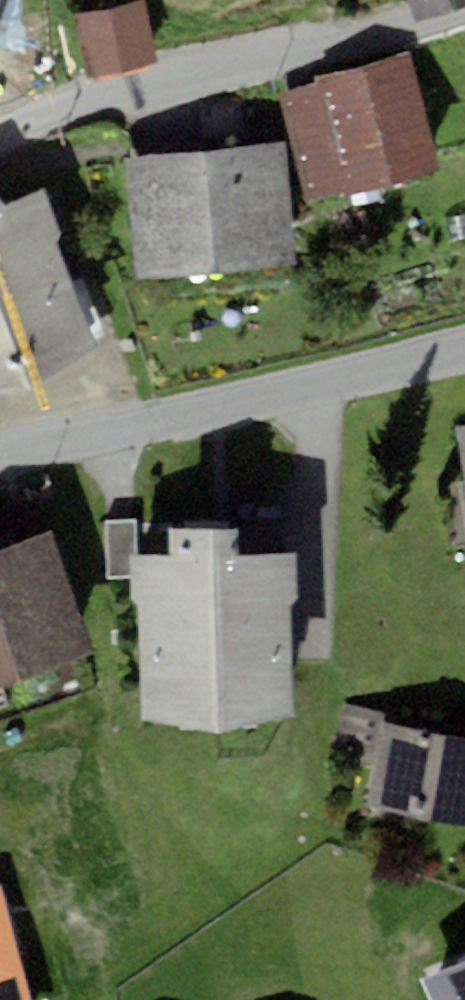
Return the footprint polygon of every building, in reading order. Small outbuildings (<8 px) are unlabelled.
[(146,1),(73,18),(87,80),(160,64),(146,1)] [(410,50),(314,75),(315,79),(277,89),(306,198),(348,186),(350,191),(441,167),(410,50)] [(283,145),(124,159),(135,278),(294,264),(283,145)] [(31,384),(99,345),(57,242),(61,229),(46,187),(5,204),(0,196),(0,391),(31,384)] [(456,426),(464,482),(464,424),(456,426)] [(97,651),(54,527),(41,532),(30,498),(0,508),(0,684),(97,651)] [(129,519),(101,519),(103,578),(131,577),(129,519)] [(175,555),(132,556),(133,597),(141,604),(145,719),(293,714),(289,605),(299,593),(298,549),(237,550),(236,525),(174,526),(175,555)] [(385,723),(395,725),(397,716),(343,704),(332,756),(346,759),(348,750),(378,756),(385,723)] [(385,723),(378,756),(369,807),(464,825),(464,738),(395,725),(385,723)]
